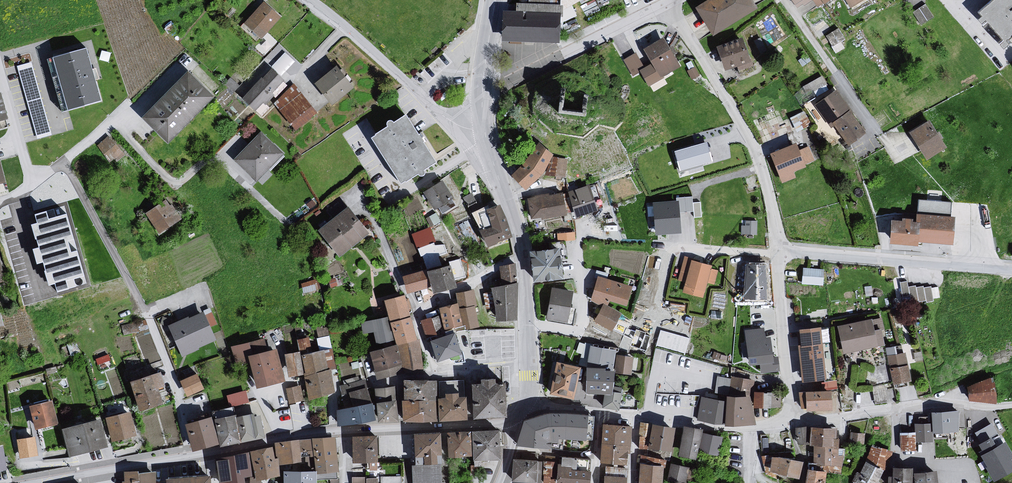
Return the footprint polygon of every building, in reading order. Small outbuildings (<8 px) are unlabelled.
[(561,6),(564,22),(577,16),(572,6),(583,0),(529,0),(529,5),(561,6)] [(699,9),(715,34),(755,8),(749,0),(714,0),(699,9)] [(794,11),(809,3),(814,10),(832,0),(787,0),(794,11)] [(848,10),(866,0),(841,0),(848,10)] [(972,14),(997,43),(1011,30),(1011,5),(1008,0),(989,0),(972,14)] [(505,12),(503,41),(559,42),(561,6),(529,5),(517,4),(517,13),(505,12)] [(259,5),(241,27),(259,40),(276,19),(259,5)] [(919,26),(931,18),(924,6),(910,14),(919,26)] [(744,38),(718,46),(725,71),(751,64),(744,38)] [(657,39),(638,50),(657,80),(676,68),(657,39)] [(87,49),(53,59),(69,111),(102,102),(87,49)] [(33,62),(18,66),(37,139),(52,135),(33,62)] [(330,67),(309,85),(327,108),(347,91),(330,67)] [(267,71),(239,101),(250,113),(259,104),(261,107),(271,97),(268,95),(280,82),(267,71)] [(180,74),(135,120),(161,147),(208,99),(180,74)] [(802,83),(808,97),(829,88),(823,74),(802,83)] [(271,106),(291,132),(314,114),(305,108),(292,86),(271,106)] [(589,92),(564,90),(563,101),(589,102),(589,92)] [(862,132),(830,91),(809,108),(841,149),(862,132)] [(0,94),(0,122),(8,120),(1,94),(0,94)] [(409,117),(374,139),(402,184),(437,162),(409,117)] [(940,150),(925,126),(907,137),(922,161),(940,150)] [(256,134),(230,162),(256,186),(280,157),(256,134)] [(95,148),(111,167),(122,158),(107,140),(95,148)] [(707,143),(674,153),(681,171),(712,163),(707,143)] [(523,165),(512,176),(526,191),(542,176),(552,158),(554,155),(537,145),(523,165)] [(796,145),(773,155),(784,182),(796,177),(794,171),(804,167),(796,145)] [(564,162),(552,158),(541,177),(560,181),(564,162)] [(453,198),(442,181),(424,192),(435,210),(453,198)] [(586,188),(563,194),(571,219),(593,213),(586,188)] [(534,198),(524,202),(529,221),(564,218),(559,195),(534,198)] [(888,222),(885,247),(925,251),(931,202),(912,200),(909,225),(888,222)] [(679,201),(653,203),(655,235),(681,234),(679,201)] [(163,203),(140,216),(158,238),(178,222),(163,203)] [(492,228),(482,232),(488,247),(512,238),(499,205),(486,210),(492,228)] [(342,209),(313,232),(335,259),(365,236),(342,209)] [(87,282),(66,213),(49,218),(46,210),(34,214),(37,222),(31,224),(38,248),(32,249),(37,264),(42,262),(49,284),(55,282),(58,291),(87,282)] [(757,235),(757,221),(745,221),(745,226),(741,226),(741,235),(757,235)] [(429,229),(410,236),(420,263),(444,255),(442,245),(434,245),(429,229)] [(557,231),(558,238),(576,236),(575,229),(557,231)] [(560,249),(531,252),(534,283),(564,279),(560,249)] [(707,268),(688,262),(679,288),(681,289),(680,293),(701,300),(703,286),(713,286),(717,272),(707,269),(707,268)] [(516,265),(501,268),(503,287),(517,284),(516,265)] [(446,266),(421,273),(427,288),(429,294),(452,289),(446,266)] [(825,270),(804,268),(803,285),(824,286),(825,270)] [(421,273),(400,279),(405,295),(427,288),(421,273)] [(595,278),(587,303),(600,306),(602,301),(623,308),(629,289),(595,278)] [(503,287),(492,289),(493,292),(496,307),(498,321),(517,320),(517,284),(503,287)] [(906,300),(933,298),(932,285),(909,287),(909,288),(905,288),(906,300)] [(569,294),(548,289),(542,320),(563,325),(569,294)] [(471,291),(454,295),(460,325),(462,326),(464,330),(476,329),(472,309),(474,310),(471,291)] [(493,292),(483,294),(486,309),(496,307),(493,292)] [(401,296),(380,302),(384,318),(386,323),(407,318),(401,296)] [(454,304),(436,308),(441,332),(460,325),(454,304)] [(617,315),(600,306),(591,324),(594,326),(592,330),(607,336),(610,334),(614,335),(622,319),(616,318),(617,315)] [(203,311),(169,326),(183,357),(217,342),(203,311)] [(425,334),(436,332),(433,313),(422,315),(425,334)] [(369,353),(394,346),(386,323),(384,318),(359,324),(369,353)] [(415,342),(407,318),(386,323),(394,346),(415,342)] [(872,319),(837,326),(843,355),(885,346),(883,332),(887,331),(884,319),(872,321),(872,319)] [(764,328),(745,330),(750,366),(760,365),(761,374),(780,371),(778,357),(773,357),(771,337),(766,338),(764,328)] [(649,335),(630,329),(624,349),(642,354),(649,335)] [(822,330),(798,332),(803,382),(826,379),(822,330)] [(596,337),(582,331),(575,343),(574,356),(584,359),(586,346),(591,347),(596,337)] [(451,332),(425,342),(435,364),(458,356),(451,332)] [(418,340),(415,342),(394,346),(401,376),(422,370),(418,340)] [(369,353),(365,354),(376,382),(401,376),(394,346),(369,353)] [(584,359),(582,369),(602,369),(602,371),(608,371),(609,371),(612,351),(591,347),(586,346),(584,359)] [(274,351),(243,357),(252,391),(282,383),(274,351)] [(321,351),(298,357),(302,377),(328,371),(334,370),(331,351),(321,351)] [(297,353),(282,356),(286,380),(302,376),(298,357),(297,353)] [(905,354),(888,358),(893,385),(910,381),(905,354)] [(632,359),(613,356),(612,374),(629,378),(632,359)] [(575,368),(551,363),(544,394),(568,399),(575,368)] [(180,376),(188,393),(205,385),(197,368),(180,376)] [(582,369),(580,369),(581,393),(600,396),(599,408),(616,410),(619,394),(607,391),(608,371),(602,371),(602,369),(582,369)] [(328,371),(302,377),(305,403),(331,396),(328,371)] [(156,373),(124,383),(136,412),(159,404),(156,395),(163,391),(156,373)] [(729,377),(726,397),(747,398),(749,393),(752,393),(753,380),(729,377)] [(989,378),(964,388),(966,402),(992,404),(994,402),(1002,399),(1000,381),(993,380),(990,383),(989,378)] [(472,384),(464,385),(467,420),(498,417),(496,384),(490,383),(489,379),(473,380),(472,384)] [(338,386),(343,410),(371,404),(364,380),(338,386)] [(436,382),(406,381),(406,402),(405,421),(440,421),(439,399),(436,382)] [(286,386),(289,402),(304,398),(301,383),(286,386)] [(754,387),(754,403),(781,404),(781,387),(754,387)] [(230,405),(250,399),(246,388),(227,393),(230,405)] [(376,390),(378,403),(395,401),(394,388),(376,390)] [(438,393),(439,399),(440,421),(462,421),(459,397),(455,397),(455,393),(438,393)] [(808,411),(831,410),(831,393),(807,393),(808,411)] [(721,396),(721,401),(721,425),(752,425),(747,398),(726,397),(721,396)] [(721,401),(699,398),(695,421),(710,424),(719,424),(721,401)] [(395,401),(378,403),(379,422),(398,422),(395,401)] [(48,402),(24,408),(32,432),(55,426),(48,402)] [(343,410),(338,411),(339,425),(362,422),(374,419),(371,404),(343,410)] [(958,411),(931,413),(932,424),(932,434),(959,432),(958,411)] [(592,440),(593,416),(552,413),(522,421),(515,446),(550,448),(551,442),(557,442),(557,438),(592,440)] [(127,415),(102,420),(108,443),(134,437),(127,415)] [(253,415),(235,419),(240,443),(264,438),(259,418),(254,419),(253,415)] [(235,416),(215,421),(220,446),(240,443),(235,419),(235,416)] [(101,420),(62,429),(69,457),(108,448),(101,420)] [(215,421),(187,426),(193,452),(220,446),(215,421)] [(628,427),(597,424),(598,471),(601,472),(603,467),(625,469),(628,427)] [(932,434),(932,424),(915,425),(916,443),(933,442),(932,434)] [(670,429),(646,425),(644,448),(668,452),(670,429)] [(699,431),(680,428),(675,456),(693,462),(699,431)] [(809,444),(807,428),(797,429),(799,446),(809,444)] [(836,429),(814,429),(812,446),(816,446),(815,463),(827,465),(840,467),(841,456),(836,456),(837,441),(834,441),(836,429)] [(900,447),(915,447),(915,429),(900,429),(900,447)] [(495,430),(465,432),(468,461),(498,461),(495,430)] [(465,432),(442,433),(443,458),(466,457),(465,432)] [(435,434),(410,435),(412,466),(438,465),(435,434)] [(719,438),(699,434),(696,453),(716,459),(719,438)] [(994,482),(1011,472),(1011,456),(1001,436),(976,449),(994,482)] [(331,438),(308,440),(312,474),(336,471),(331,438)] [(376,438),(348,439),(349,465),(376,465),(376,438)] [(32,439),(14,443),(18,460),(35,458),(32,439)] [(296,441),(272,444),(275,460),(276,468),(298,464),(296,441)] [(869,446),(862,462),(882,471),(891,451),(869,446)] [(245,452),(249,478),(243,477),(244,482),(259,482),(263,480),(277,477),(276,468),(275,460),(271,460),(269,447),(245,452)] [(212,459),(216,482),(238,482),(237,477),(243,477),(249,478),(245,452),(212,459)] [(636,482),(661,482),(661,467),(658,467),(659,459),(639,456),(636,482)] [(768,457),(766,472),(795,480),(799,462),(796,462),(768,457)] [(553,458),(553,482),(587,482),(590,460),(553,458)] [(509,460),(507,482),(537,482),(538,461),(509,460)] [(862,462),(848,482),(882,482),(876,480),(882,471),(862,462)] [(809,463),(807,482),(824,482),(827,465),(815,463),(809,463)] [(667,464),(663,482),(684,482),(687,469),(667,464)] [(409,466),(411,482),(440,482),(438,465),(409,466)] [(888,468),(888,482),(909,482),(908,468),(888,468)] [(909,474),(910,482),(934,482),(932,471),(909,474)] [(119,475),(119,482),(153,482),(152,472),(119,475)] [(278,473),(279,482),(313,482),(312,474),(278,473)] [(352,482),(378,482),(378,475),(352,474),(352,482)]
